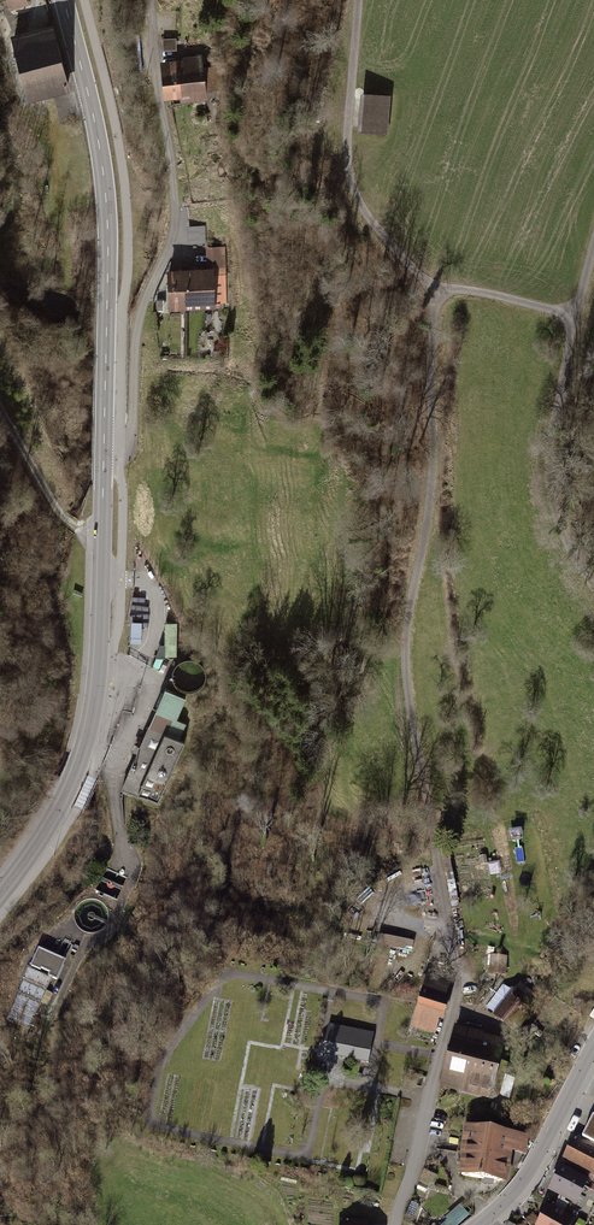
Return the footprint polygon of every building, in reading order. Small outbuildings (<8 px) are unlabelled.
[(28,6),(27,0),(6,0),(9,11),(28,6)] [(52,27),(12,37),(29,105),(69,94),(67,88),(52,27)] [(178,37),(165,37),(165,52),(178,52),(178,37)] [(204,69),(203,56),(183,59),(184,61),(160,64),(165,103),(182,101),(182,105),(208,102),(207,94),(222,92),(220,68),(204,69)] [(360,98),(358,135),(386,137),(388,99),(360,98)] [(206,225),(187,225),(188,242),(206,242),(206,225)] [(207,266),(168,266),(169,308),(187,308),(215,307),(215,302),(226,301),(226,246),(206,246),(207,266)] [(164,300),(156,300),(157,308),(165,308),(164,300)] [(178,620),(164,620),(164,654),(178,655),(178,620)] [(187,696),(166,687),(156,709),(178,718),(187,696)] [(180,739),(187,722),(178,718),(156,709),(149,725),(180,739)] [(158,804),(186,741),(180,739),(149,725),(122,788),(158,804)] [(58,981),(66,962),(38,950),(30,970),(52,979),(58,981)] [(52,979),(30,970),(10,1018),(32,1027),(52,979)] [(449,978),(425,972),(412,1023),(436,1029),(449,978)] [(514,994),(501,983),(483,1003),(496,1015),(514,994)] [(367,1064),(374,1033),(327,1023),(320,1054),(367,1064)] [(50,1034),(38,1029),(35,1035),(48,1041),(50,1034)] [(506,1042),(457,1029),(441,1087),(491,1100),(506,1042)] [(582,1137),(588,1140),(593,1143),(593,1116),(582,1137)] [(525,1155),(529,1135),(466,1125),(457,1177),(509,1186),(515,1153),(525,1155)] [(588,1140),(584,1148),(593,1153),(593,1143),(588,1140)] [(593,1171),(593,1153),(584,1148),(574,1143),(567,1158),(579,1164),(576,1170),(591,1177),(593,1171)] [(583,1180),(561,1169),(550,1190),(573,1201),(583,1180)] [(578,1216),(546,1200),(533,1224),(574,1224),(578,1216)] [(472,1217),(463,1206),(441,1224),(462,1224),(472,1217)]
